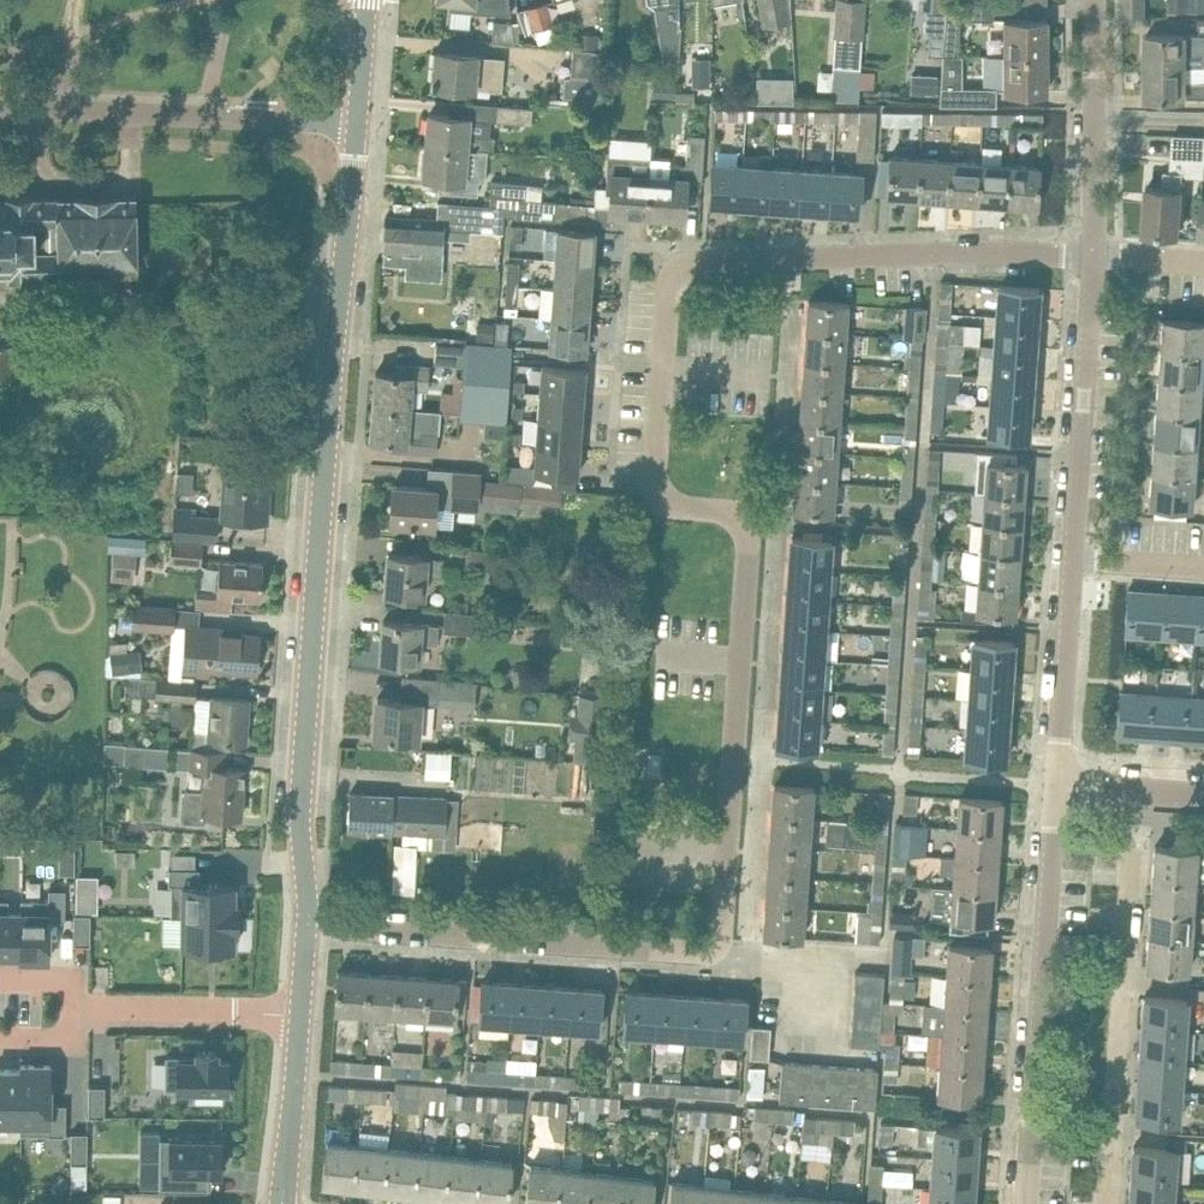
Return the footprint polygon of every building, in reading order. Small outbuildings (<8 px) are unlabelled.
[(510,14),(509,0),(451,0),(450,9),(510,14)] [(713,5),(736,1),(739,17),(744,16),(741,0),(712,0),(713,5)] [(762,24),(766,23),(788,19),(785,0),(758,0),(762,24)] [(837,0),(833,56),(830,100),(855,102),(862,2),(837,0)] [(921,7),(925,8),(923,33),(929,34),(927,54),(942,56),(944,35),(945,17),(946,9),(941,8),(942,0),(921,0),(921,7)] [(945,17),(992,19),(993,2),(946,0),(946,9),(945,17)] [(1122,15),(1144,15),(1144,0),(1122,0),(1122,15)] [(517,10),(519,30),(533,29),(534,30),(551,25),(544,2),(517,10)] [(1147,65),(1186,66),(1203,66),(1203,17),(1199,17),(1199,34),(1171,34),(1147,33),(1147,65)] [(1047,19),(1023,19),(1004,19),(1004,56),(1047,56),(1047,19)] [(493,20),(492,40),(515,42),(512,21),(493,20)] [(681,40),(704,40),(704,25),(682,25),(681,40)] [(603,51),(573,48),(570,78),(564,78),(563,96),(600,99),(603,51)] [(431,84),(455,86),(474,88),(475,76),(494,77),(495,57),(477,55),(477,54),(434,51),(431,84)] [(1047,91),(1047,56),(1004,56),(1004,91),(1047,91)] [(1147,65),(1146,97),(1203,97),(1203,80),(1186,80),(1186,66),(1147,65)] [(654,80),(653,99),(676,100),(677,81),(654,80)] [(997,86),(940,86),(940,105),(997,106),(997,86)] [(469,102),(468,117),(499,119),(531,122),(533,107),(501,105),(469,102)] [(716,119),(745,119),(746,109),(716,108),(716,119)] [(776,109),(746,109),(745,119),(775,120),(776,109)] [(806,110),(776,109),(775,120),(805,120),(806,110)] [(836,110),(806,110),(805,120),(835,121),(836,110)] [(877,111),(836,110),(835,121),(859,121),(857,158),(875,159),(877,111)] [(893,123),(922,124),(923,111),(893,111),(893,123)] [(953,112),(923,111),(922,124),(952,124),(953,112)] [(953,112),(952,124),(981,124),(982,124),(983,112),(953,112)] [(983,112),(982,124),(1012,125),(1013,113),(983,112)] [(429,113),(427,144),(493,150),(495,137),(467,134),(468,117),(429,113)] [(1013,113),(1012,125),(1042,125),(1043,113),(1013,113)] [(686,165),(669,163),(670,158),(650,157),(646,214),(683,217),(686,178),(702,179),(705,135),(688,134),(686,165)] [(1173,134),(1171,171),(1165,171),(1163,187),(1147,186),(1145,212),(1147,212),(1146,228),(1158,229),(1158,231),(1178,233),(1182,175),(1203,177),(1203,135),(1173,134)] [(1152,154),(1167,155),(1168,135),(1153,134),(1152,154)] [(427,144),(424,176),(439,177),(438,191),(478,194),(479,180),(485,181),(488,150),(476,149),(427,144)] [(609,211),(646,214),(650,157),(609,154),(606,192),(611,193),(609,211)] [(744,165),(741,204),(770,206),(773,167),(773,156),(760,155),(759,166),(744,165)] [(889,156),(887,195),(918,197),(920,158),(889,156)] [(920,158),(918,197),(947,199),(950,160),(920,158)] [(980,162),(950,160),(947,199),(977,201),(980,162)] [(980,162),(977,201),(1005,203),(1008,164),(980,162)] [(711,178),(709,202),(741,204),(744,165),(712,163),(711,178)] [(1008,164),(1005,203),(1037,206),(1040,167),(1008,164)] [(803,169),(773,167),(770,206),(800,208),(803,169)] [(833,171),(803,169),(800,208),(830,210),(833,171)] [(833,171),(830,210),(859,212),(861,188),(862,173),(833,171)] [(491,180),(490,196),(525,198),(526,185),(526,183),(491,180)] [(526,185),(525,198),(540,200),(542,186),(526,185)] [(8,277),(8,278),(35,278),(35,277),(59,276),(57,197),(57,195),(34,196),(33,195),(25,195),(5,196),(5,201),(0,201),(0,277),(8,277)] [(135,195),(57,197),(59,276),(65,276),(64,269),(113,268),(137,267),(136,204),(135,195)] [(522,198),(521,219),(554,221),(554,220),(556,202),(556,201),(540,200),(525,198),(522,198)] [(505,206),(447,202),(446,220),(386,216),(383,250),(426,253),(427,234),(446,235),(447,228),(503,232),(504,218),(504,217),(505,206)] [(593,223),(594,204),(556,202),(554,220),(593,223)] [(511,225),(509,247),(521,247),(523,226),(511,225)] [(558,228),(556,258),(592,261),(595,231),(558,228)] [(592,261),(556,258),(553,288),(590,291),(592,261)] [(520,264),(508,263),(506,285),(519,285),(520,264)] [(952,282),(940,281),(940,282),(941,282),(939,311),(950,312),(952,282)] [(519,286),(506,285),(505,306),(517,307),(519,286)] [(998,309),(997,317),(1036,320),(1039,288),(1019,286),(1000,285),(998,309)] [(590,291),(553,288),(551,318),(588,320),(590,291)] [(847,302),(808,300),(806,330),(845,333),(847,302)] [(902,336),(922,338),(925,308),(904,306),(902,336)] [(473,333),(474,314),(413,311),(412,331),(473,333)] [(950,312),(939,311),(937,341),(964,343),(966,324),(949,323),(950,312)] [(1036,320),(997,317),(995,347),(1034,350),(1036,320)] [(588,320),(551,318),(549,348),(586,350),(588,320)] [(1160,349),(1203,353),(1203,340),(1203,322),(1162,319),(1160,349)] [(496,321),(495,343),(507,344),(509,322),(496,321)] [(845,333),(806,330),(804,360),(843,363),(845,333)] [(922,338),(911,337),(910,357),(905,356),(904,366),(909,366),(909,367),(920,368),(922,338)] [(964,343),(937,341),(935,371),(946,372),(946,371),(962,372),(964,343)] [(464,365),(465,345),(436,342),(434,363),(464,365)] [(467,342),(460,418),(506,422),(512,345),(467,342)] [(18,345),(0,344),(0,380),(16,381),(18,345)] [(994,356),(993,376),(1032,379),(1034,350),(995,347),(994,356)] [(1203,353),(1160,349),(1158,380),(1201,383),(1203,353)] [(804,360),(802,389),(841,392),(843,363),(804,360)] [(376,372),(373,405),(409,408),(411,388),(427,389),(428,366),(396,364),(395,373),(376,372)] [(589,369),(541,365),(539,391),(584,394),(585,379),(588,379),(589,369)] [(920,368),(909,367),(907,397),(918,398),(920,368)] [(946,372),(935,371),(932,401),(944,401),(946,372)] [(993,376),(991,406),(1030,409),(1032,379),(993,376)] [(524,380),(513,379),(513,390),(523,391),(524,380)] [(1201,383),(1158,380),(1156,411),(1199,414),(1201,383)] [(802,389),(800,419),(839,422),(841,392),(802,389)] [(584,394),(539,391),(537,417),(582,420),(583,405),(586,405),(587,395),(584,394)] [(918,398),(907,397),(905,427),(916,427),(918,398)] [(944,401),(932,401),(930,431),(941,432),(944,401)] [(409,408),(373,405),(370,439),(390,441),(389,450),(422,452),(423,432),(439,433),(440,410),(409,408)] [(522,406),(511,405),(510,415),(521,416),(522,406)] [(991,406),(989,435),(1004,436),(1028,438),(1030,409),(991,406)] [(1199,414),(1156,411),(1153,442),(1196,445),(1199,414)] [(585,421),(582,420),(537,417),(536,443),(580,446),(581,431),(584,431),(585,421)] [(839,422),(800,419),(798,449),(837,452),(839,422)] [(916,427),(905,427),(903,456),(914,457),(916,427)] [(519,443),(520,432),(509,430),(508,441),(519,443)] [(1196,445),(1153,442),(1151,473),(1194,476),(1196,445)] [(536,443),(534,470),(578,474),(579,457),(582,457),(583,446),(580,446),(536,443)] [(929,448),(927,488),(938,489),(941,449),(929,448)] [(837,452),(798,449),(796,479),(835,481),(837,452)] [(978,451),(975,491),(985,491),(984,493),(1023,496),(1026,464),(1016,464),(1017,454),(978,451)] [(914,457),(903,456),(901,486),(912,487),(914,457)] [(221,518),(242,519),(266,521),(267,501),(263,501),(266,467),(225,464),(221,518)] [(454,508),(477,509),(479,472),(454,470),(453,488),(393,484),(390,522),(453,527),(454,508)] [(1194,476),(1151,473),(1149,504),(1192,507),(1194,476)] [(835,481),(796,479),(794,509),(833,512),(835,481)] [(561,504),(563,487),(522,483),(520,501),(561,504)] [(912,487),(901,486),(899,516),(910,517),(912,487)] [(938,489),(927,488),(924,518),(945,519),(947,490),(938,489)] [(1023,496),(984,493),(982,523),(1021,526),(1023,496)] [(173,539),(203,541),(203,539),(215,540),(217,516),(175,513),(173,539)] [(945,519),(924,518),(922,547),(934,548),(936,519),(945,519)] [(982,523),(980,553),(1019,555),(1021,526),(982,523)] [(908,534),(890,533),(890,543),(896,543),(894,574),(905,575),(908,534)] [(143,581),(144,545),(132,545),(132,534),(115,534),(114,580),(143,581)] [(792,537),(790,566),(829,569),(831,539),(816,538),(792,537)] [(173,539),(172,538),(170,561),(201,563),(203,541),(173,539)] [(934,548),(922,547),(920,577),(932,578),(934,548)] [(980,553),(978,581),(1017,584),(1019,555),(980,553)] [(385,592),(409,594),(423,595),(425,576),(442,577),(443,558),(388,554),(385,592)] [(232,597),(237,597),(261,599),(264,563),(219,559),(217,594),(196,592),(195,608),(231,611),(232,597)] [(790,566),(787,597),(826,600),(829,569),(790,566)] [(905,575),(894,574),(892,604),(903,605),(905,575)] [(932,578),(920,577),(917,618),(934,619),(936,589),(931,588),(932,578)] [(1017,584),(978,581),(976,612),(1015,614),(1017,584)] [(1128,589),(1128,591),(1125,634),(1160,636),(1164,592),(1128,589)] [(1198,594),(1164,592),(1160,636),(1195,639),(1198,594)] [(1198,594),(1195,639),(1203,640),(1203,595),(1198,594)] [(787,597),(785,626),(824,629),(826,600),(787,597)] [(178,607),(135,604),(133,627),(176,630),(178,607)] [(903,605),(892,604),(890,634),(901,635),(903,605)] [(445,610),(445,611),(443,631),(487,634),(489,614),(445,610)] [(380,659),(404,660),(418,661),(420,642),(437,643),(438,624),(383,620),(380,659)] [(169,664),(168,678),(194,680),(194,676),(206,677),(207,669),(256,673),(258,634),(215,631),(215,627),(187,625),(184,665),(169,664)] [(785,626),(783,656),(822,659),(824,629),(785,626)] [(915,633),(913,664),(924,665),(926,634),(915,633)] [(901,635),(890,634),(888,664),(899,664),(901,635)] [(974,638),(972,668),(1011,671),(1013,641),(974,638)] [(107,650),(108,672),(141,671),(140,648),(107,650)] [(783,656),(781,684),(820,687),(822,659),(783,656)] [(899,664),(888,664),(886,693),(897,694),(899,664)] [(924,665),(913,664),(911,694),(922,695),(924,665)] [(1011,671),(972,668),(970,698),(1009,701),(1011,671)] [(439,678),(403,675),(401,699),(377,697),(374,736),(418,739),(420,702),(437,703),(439,678)] [(194,680),(168,678),(129,676),(127,694),(194,700),(195,680),(194,680)] [(781,684),(779,715),(818,718),(820,687),(781,684)] [(1156,694),(1121,691),(1118,736),(1153,738),(1156,694)] [(897,694),(886,693),(884,723),(895,724),(897,694)] [(584,694),(579,759),(600,761),(605,696),(584,694)] [(922,695),(911,694),(909,724),(920,725),(922,695)] [(1191,696),(1156,694),(1153,738),(1187,741),(1191,696)] [(211,696),(209,732),(192,731),(191,749),(221,751),(222,741),(246,743),(249,699),(211,696)] [(1191,696),(1187,741),(1203,742),(1203,697),(1191,696)] [(1009,701),(970,698),(968,728),(1007,731),(1009,701)] [(779,715),(777,746),(816,749),(818,725),(818,718),(779,715)] [(895,724),(884,723),(882,753),(894,754),(894,753),(893,753),(895,724)] [(920,725),(909,724),(908,754),(907,754),(907,755),(918,756),(920,725)] [(1007,731),(968,728),(965,758),(1005,761),(1007,731)] [(105,741),(104,756),(124,757),(124,763),(168,767),(168,745),(105,741)] [(176,748),(175,766),(205,768),(203,790),(186,789),(182,792),(180,817),(182,819),(204,821),(207,818),(207,813),(216,813),(240,815),(244,769),(222,767),(223,751),(221,751),(191,749),(176,748)] [(423,776),(448,777),(449,751),(425,749),(423,776)] [(649,751),(647,774),(659,775),(661,752),(649,751)] [(774,784),(772,816),(811,819),(813,787),(774,784)] [(891,792),(879,791),(877,822),(828,819),(889,823),(889,816),(891,792)] [(917,793),(905,792),(903,812),(916,813),(917,793)] [(347,828),(432,833),(431,849),(454,851),(457,799),(350,793),(347,828)] [(1002,799),(959,796),(957,827),(1000,830),(1002,799)] [(772,816),(770,846),(809,849),(811,819),(772,816)] [(889,823),(828,819),(826,844),(875,847),(875,852),(886,853),(889,823)] [(894,833),(893,853),(907,854),(924,855),(926,825),(902,823),(895,823),(894,833)] [(957,827),(955,856),(998,859),(1000,830),(957,827)] [(425,886),(427,852),(415,852),(415,842),(395,841),(394,885),(425,886)] [(809,849),(770,846),(768,874),(807,877),(809,849)] [(1155,846),(1153,876),(1195,879),(1203,880),(1203,849),(1155,846)] [(886,853),(875,852),(873,882),(884,883),(886,853)] [(907,854),(893,853),(891,873),(893,873),(892,884),(910,885),(911,873),(905,873),(907,854)] [(941,855),(939,872),(954,873),(953,887),(995,890),(998,859),(955,856),(941,855)] [(171,916),(182,916),(182,914),(238,915),(239,903),(234,903),(235,884),(199,884),(199,868),(169,868),(169,884),(171,884),(171,916)] [(98,911),(98,893),(98,876),(77,875),(77,893),(77,911),(90,911),(98,911)] [(767,876),(765,907),(804,909),(807,879),(767,876)] [(1195,879),(1153,876),(1151,906),(1193,909),(1195,879)] [(884,883),(873,882),(871,912),(882,912),(884,883)] [(950,918),(949,931),(987,933),(988,920),(993,921),(995,890),(953,887),(950,918)] [(49,900),(21,900),(21,911),(22,911),(21,954),(20,954),(20,959),(49,959),(49,919),(65,919),(65,889),(49,889),(49,900)] [(0,899),(0,954),(20,954),(21,954),(22,911),(21,911),(8,911),(8,899),(0,899)] [(1193,909),(1151,906),(1148,936),(1191,939),(1193,909)] [(765,907),(763,934),(802,937),(804,909),(765,907)] [(890,910),(889,926),(913,928),(914,912),(890,910)] [(882,912),(871,912),(871,915),(857,914),(855,941),(880,942),(882,912)] [(91,913),(74,913),(74,944),(90,944),(91,913)] [(182,914),(182,916),(182,946),(234,947),(234,928),(238,928),(238,915),(182,914)] [(893,951),(892,971),(904,972),(910,972),(912,935),(894,934),(893,943),(893,951)] [(1191,939),(1148,936),(1146,967),(1189,970),(1191,939)] [(949,944),(946,974),(946,975),(989,978),(991,947),(949,944)] [(368,973),(338,971),(335,1010),(366,1012),(368,973)] [(904,972),(892,971),(889,1001),(886,1000),(902,1002),(904,972)] [(884,974),(855,972),(853,1008),(882,1010),(884,974)] [(395,1014),(398,975),(368,973),(366,1012),(395,1014)] [(398,975),(395,1014),(425,1016),(428,977),(398,975)] [(989,978),(946,975),(944,1005),(987,1008),(989,978)] [(458,979),(428,977),(425,1016),(455,1018),(458,979)] [(480,1005),(479,1020),(507,1022),(510,983),(482,981),(480,1005)] [(510,983),(507,1022),(538,1024),(540,985),(510,983)] [(540,985),(538,1024),(568,1026),(570,987),(540,985)] [(570,987),(568,1026),(599,1029),(600,1013),(602,989),(570,987)] [(626,991),(624,1015),(623,1030),(654,1032),(657,993),(626,991)] [(686,995),(657,993),(654,1032),(684,1034),(686,995)] [(715,997),(686,995),(684,1034),(713,1037),(715,997)] [(1144,996),(1142,1026),(1185,1030),(1187,999),(1168,998),(1144,996)] [(715,997),(713,1037),(720,1037),(744,1039),(747,1000),(715,997)] [(902,1002),(886,1000),(883,1000),(881,1015),(880,1030),(894,1031),(895,1012),(901,1012),(902,1002)] [(987,1008),(944,1005),(942,1035),(985,1038),(987,1008)] [(882,1010),(853,1008),(850,1044),(879,1046),(882,1010)] [(771,1026),(752,1024),(750,1056),(768,1057),(771,1026)] [(1185,1030),(1142,1026),(1140,1057),(1182,1060),(1185,1030)] [(894,1031),(880,1030),(880,1041),(887,1041),(885,1061),(897,1062),(899,1042),(895,1042),(896,1031),(894,1031)] [(928,1034),(926,1064),(940,1065),(982,1068),(985,1038),(942,1035),(928,1034)] [(229,1059),(217,1059),(217,1051),(197,1050),(196,1059),(165,1058),(165,1088),(228,1089),(229,1059)] [(1140,1057),(1138,1086),(1180,1089),(1182,1060),(1140,1057)] [(362,1061),(331,1059),(330,1070),(361,1073),(362,1061)] [(391,1064),(362,1061),(361,1073),(391,1075),(391,1064)] [(897,1062),(885,1061),(884,1080),(896,1081),(897,1062)] [(878,1068),(782,1062),(779,1100),(875,1107),(878,1068)] [(50,1103),(51,1065),(21,1064),(21,1068),(22,1068),(21,1122),(20,1122),(20,1133),(65,1134),(66,1104),(50,1103)] [(421,1066),(391,1064),(391,1075),(420,1077),(421,1066)] [(982,1068),(940,1065),(938,1095),(980,1098),(982,1068)] [(452,1068),(421,1066),(420,1077),(451,1079),(452,1068)] [(764,1067),(749,1066),(747,1096),(762,1097),(764,1067)] [(0,1068),(0,1122),(20,1122),(21,1122),(22,1068),(21,1068),(0,1068)] [(475,1080),(505,1082),(506,1071),(475,1069),(475,1080)] [(536,1073),(506,1071),(505,1082),(535,1084),(536,1073)] [(566,1075),(536,1073),(535,1084),(565,1086),(566,1075)] [(595,1077),(566,1075),(565,1086),(594,1088),(595,1077)] [(620,1076),(619,1087),(650,1090),(651,1079),(620,1076)] [(680,1081),(651,1079),(650,1090),(679,1093),(680,1081)] [(394,1103),(396,1080),(395,1088),(362,1086),(361,1100),(394,1103)] [(426,1082),(396,1080),(394,1103),(394,1109),(424,1111),(426,1082)] [(710,1084),(680,1081),(679,1093),(709,1095),(710,1084)] [(446,1083),(426,1082),(424,1111),(444,1113),(444,1115),(454,1115),(456,1092),(446,1091),(446,1083)] [(362,1086),(329,1084),(328,1098),(361,1100),(362,1086)] [(740,1087),(710,1084),(709,1095),(739,1098),(740,1087)] [(105,1085),(89,1085),(88,1115),(105,1115),(105,1085)] [(1138,1086),(1136,1118),(1160,1119),(1172,1120),(1178,1121),(1180,1089),(1138,1086)] [(456,1092),(454,1115),(454,1118),(485,1120),(486,1109),(488,1094),(456,1092)] [(580,1093),(579,1108),(581,1108),(577,1121),(597,1128),(599,1110),(601,1095),(580,1093)] [(488,1094),(486,1109),(508,1111),(509,1095),(488,1094)] [(620,1096),(601,1095),(599,1110),(619,1111),(620,1096)] [(531,1098),(530,1111),(550,1113),(550,1121),(555,1137),(565,1138),(568,1100),(558,1100),(558,1099),(538,1097),(537,1098),(531,1098)] [(660,1121),(662,1106),(642,1104),(641,1119),(660,1121)] [(774,1108),(754,1106),(753,1118),(773,1120),(774,1108)] [(692,1108),(692,1109),(691,1122),(710,1123),(712,1109),(692,1108)] [(794,1109),(774,1108),(773,1120),(793,1121),(794,1109)] [(732,1111),(712,1109),(710,1123),(736,1125),(736,1128),(740,1128),(741,1114),(732,1113),(732,1111)] [(835,1119),(804,1117),(803,1142),(832,1144),(834,1132),(835,1119)] [(865,1122),(835,1119),(834,1132),(864,1135),(865,1122)] [(893,1124),(881,1123),(879,1142),(892,1143),(893,1124)] [(978,1129),(918,1125),(917,1141),(934,1142),(933,1157),(976,1159),(978,1129)] [(88,1132),(71,1132),(71,1163),(87,1163),(88,1132)] [(160,1138),(159,1187),(210,1188),(210,1187),(208,1187),(208,1171),(221,1171),(222,1139),(160,1138)] [(357,1144),(327,1140),(322,1183),(352,1187),(357,1144)] [(357,1144),(352,1187),(384,1190),(389,1148),(357,1144)] [(1134,1146),(1131,1176),(1174,1179),(1176,1149),(1134,1146)] [(389,1148),(384,1190),(413,1194),(418,1151),(389,1148)] [(418,1151),(413,1194),(444,1198),(449,1155),(418,1151)] [(450,1155),(444,1198),(475,1201),(481,1158),(450,1155)] [(933,1157),(931,1186),(974,1189),(976,1159),(933,1157)] [(481,1158),(476,1201),(499,1203),(507,1203),(512,1162),(481,1158)] [(870,1163),(869,1183),(883,1184),(884,1164),(870,1163)] [(530,1164),(526,1203),(556,1203),(561,1168),(530,1164)] [(561,1168),(556,1203),(587,1203),(591,1172),(561,1168)] [(587,1203),(619,1203),(622,1175),(591,1172),(587,1203)] [(619,1203),(651,1203),(654,1179),(622,1175),(619,1203)] [(1129,1203),(1172,1203),(1174,1179),(1131,1176),(1129,1203)] [(672,1181),(669,1203),(701,1203),(703,1185),(672,1181)] [(869,1183),(867,1202),(868,1202),(882,1203),(883,1184),(869,1183)] [(701,1203),(732,1203),(734,1188),(703,1185),(701,1203)] [(930,1203),(973,1203),(974,1189),(931,1186),(930,1203)] [(734,1188),(732,1203),(763,1203),(764,1192),(734,1188)] [(763,1203),(794,1203),(795,1195),(764,1192),(763,1203)] [(794,1203),(823,1203),(824,1199),(795,1195),(794,1203)]
